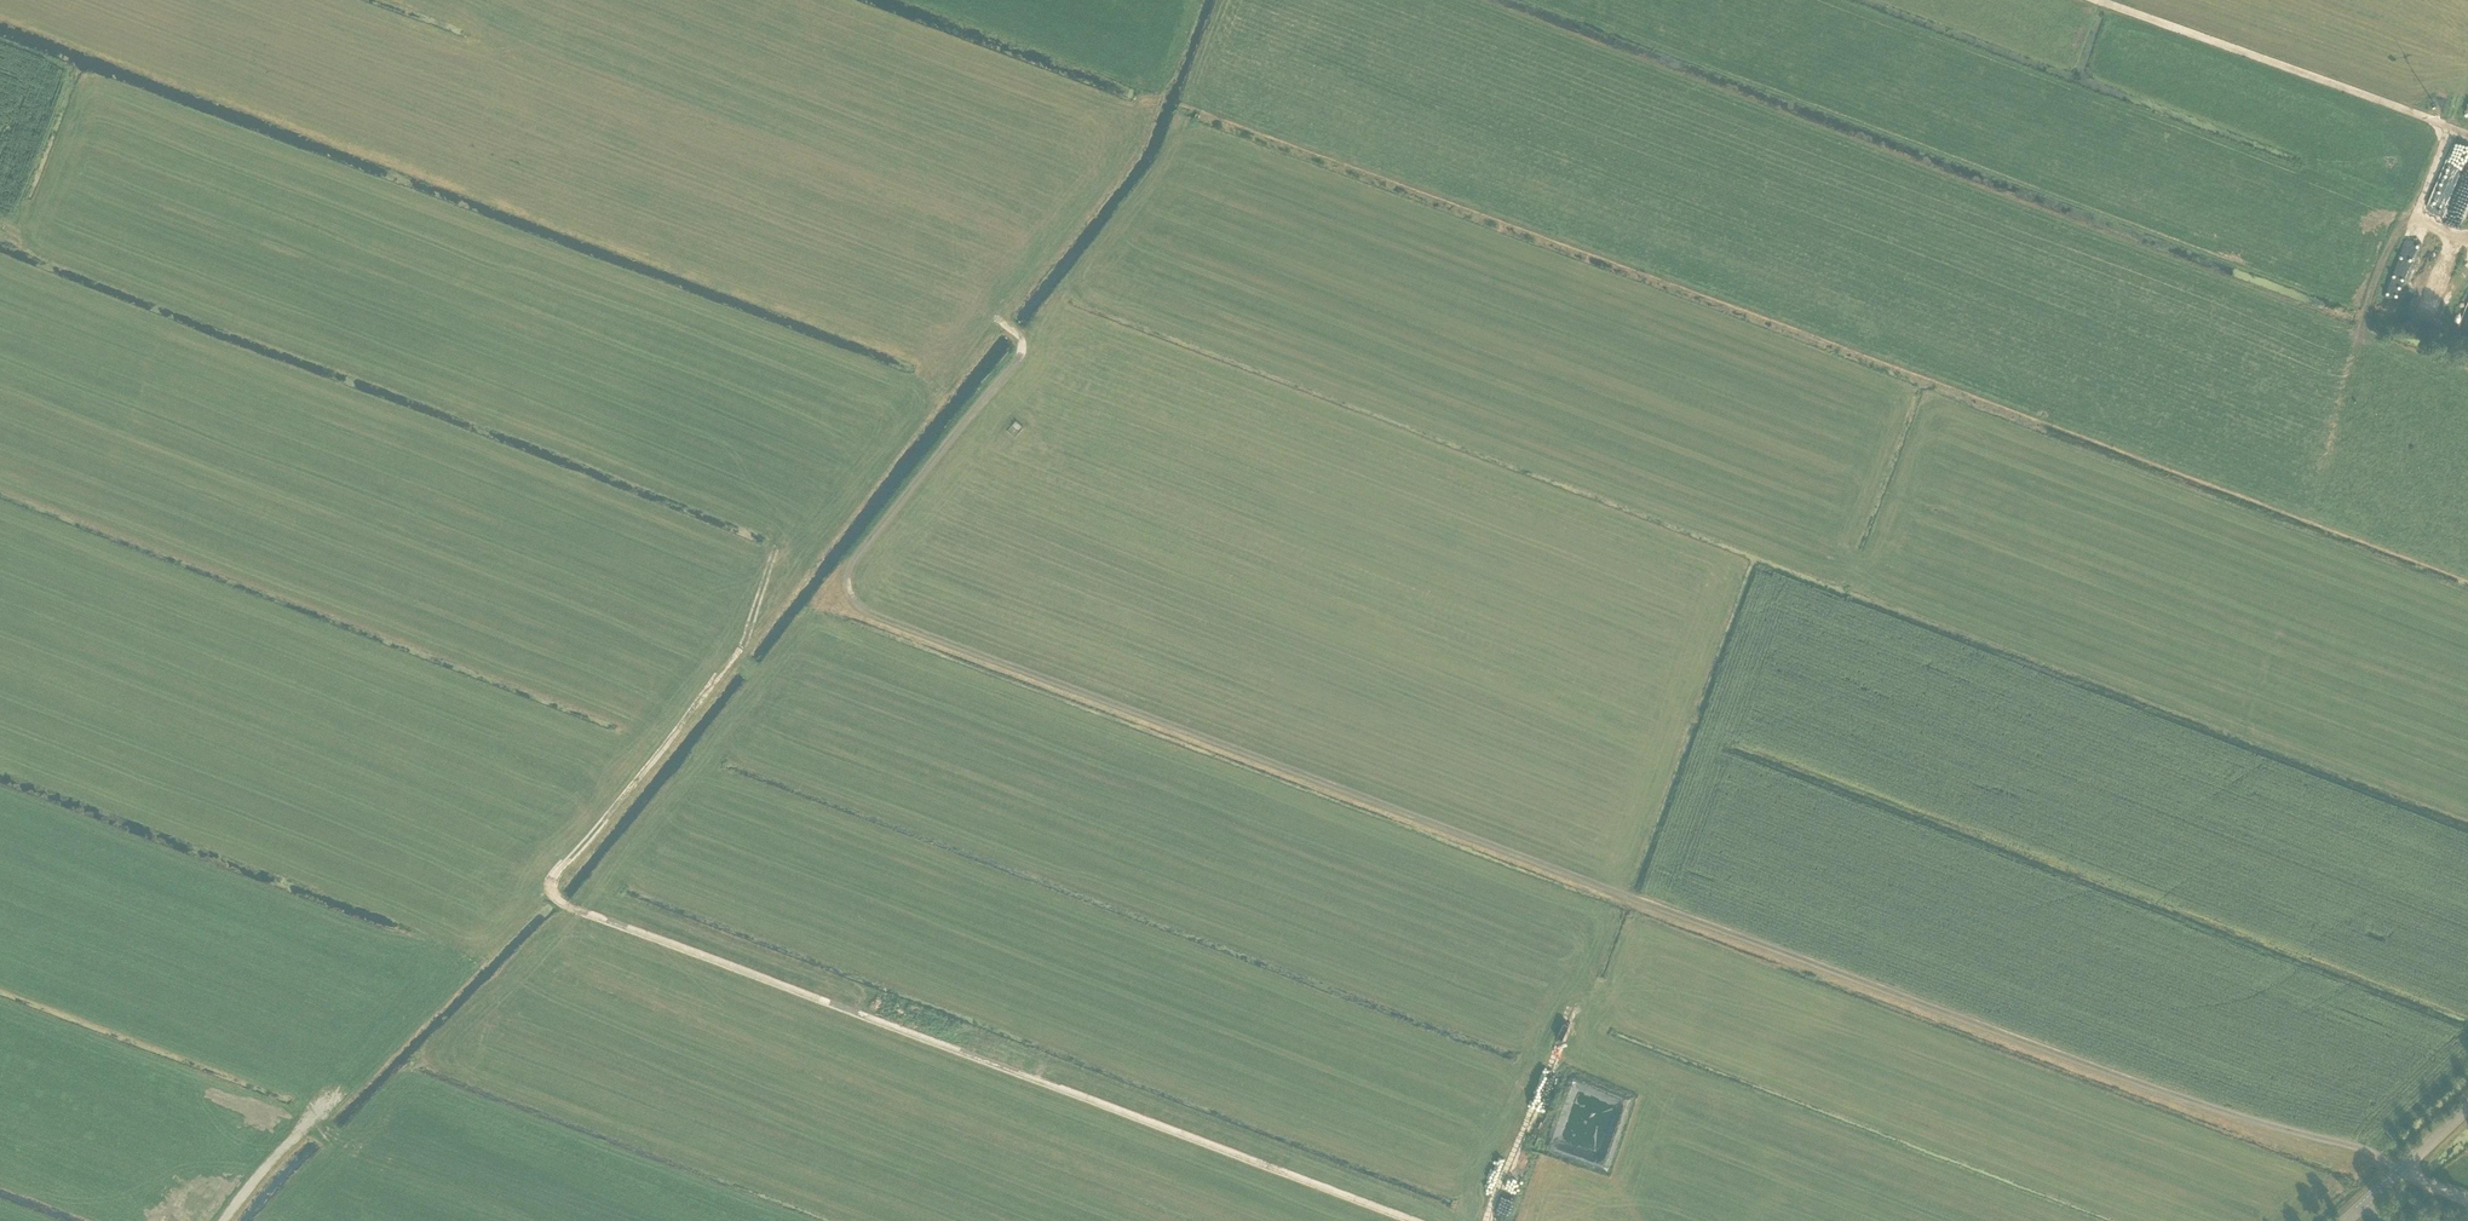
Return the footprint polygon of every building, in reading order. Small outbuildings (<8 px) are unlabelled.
[(2463,153),(2467,143),(2467,142),(2455,136),(2450,147),(2463,153)] [(2444,212),(2449,214),(2448,217),(2460,222),(2467,199),(2467,146),(2444,212)]
